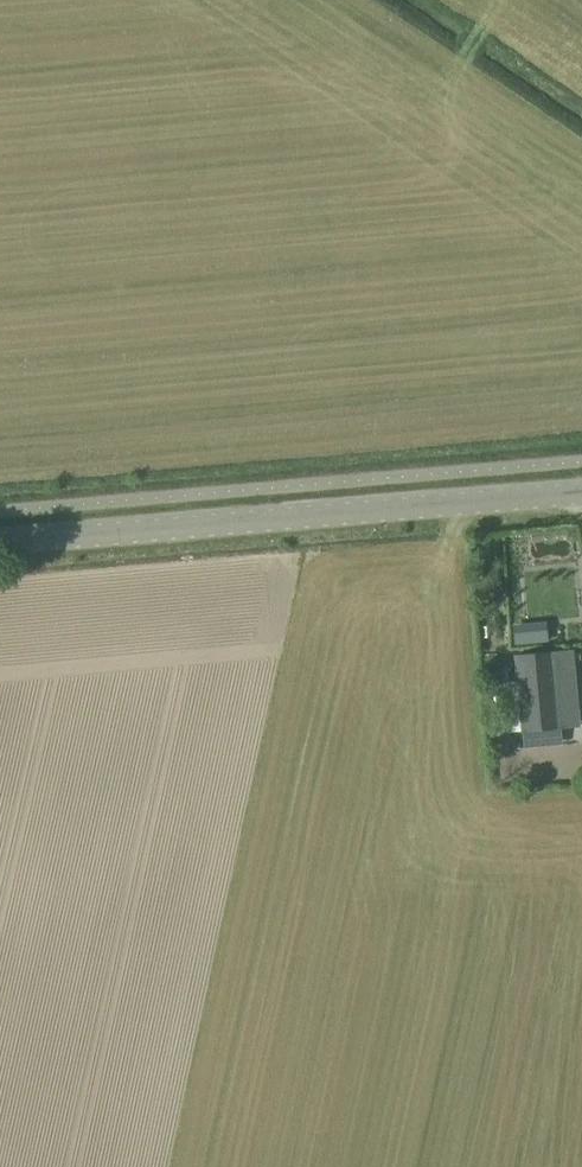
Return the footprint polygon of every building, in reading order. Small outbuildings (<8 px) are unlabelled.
[(529,621),(511,623),(514,647),(531,645),(529,621)] [(532,729),(559,726),(561,726),(554,651),(514,655),(521,730),(522,730),(532,729)]
